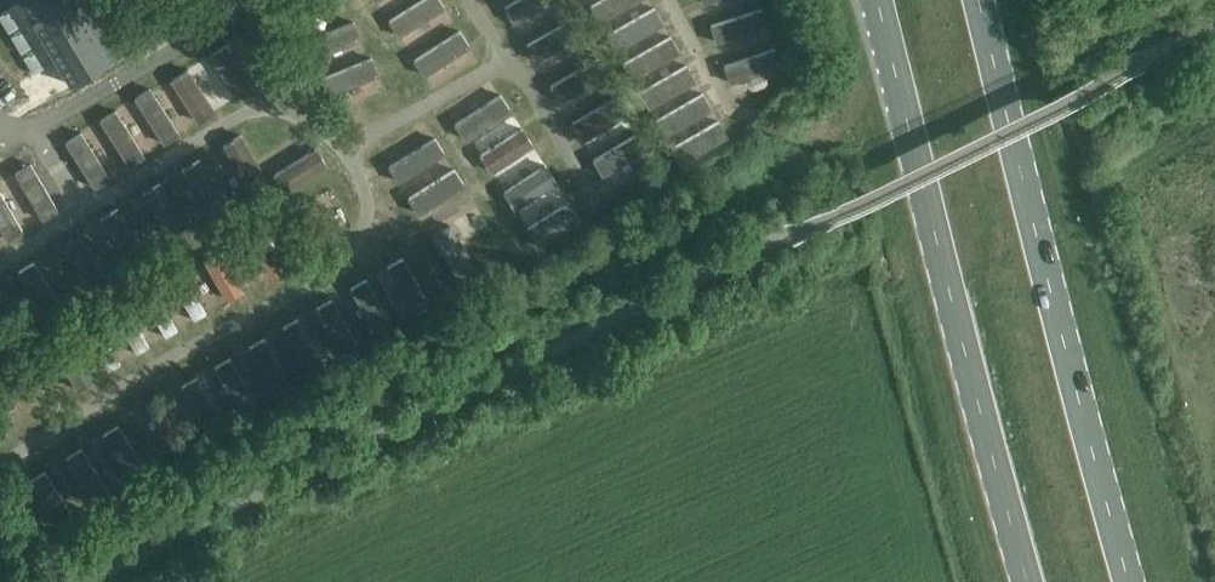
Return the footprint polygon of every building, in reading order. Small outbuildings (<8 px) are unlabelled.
[(122,0),(24,0),(21,2),(71,84),(145,39),(122,0)] [(457,21),(444,0),(379,0),(412,51),(457,21)] [(554,0),(500,0),(518,34),(560,11),(554,0)] [(730,134),(652,0),(607,0),(651,76),(650,76),(695,154),(730,134)] [(722,61),(772,46),(759,0),(705,0),(722,61)] [(327,28),(333,46),(362,37),(357,19),(327,28)] [(537,58),(569,40),(560,23),(527,41),(537,58)] [(415,58),(434,86),(458,70),(449,58),(472,43),(461,26),(415,58)] [(229,100),(267,74),(242,38),(205,63),(229,100)] [(731,83),(786,64),(779,45),(724,64),(731,83)] [(376,54),(340,68),(347,85),(383,71),(376,54)] [(155,83),(135,96),(165,144),(219,110),(191,66),(171,79),(176,87),(163,95),(155,83)] [(501,89),(457,121),(469,138),(514,106),(501,89)] [(610,145),(632,132),(613,97),(573,119),(590,150),(607,141),(610,145)] [(97,187),(149,154),(120,107),(67,140),(97,187)] [(496,172),(539,144),(526,124),(483,153),(496,172)] [(641,128),(594,156),(605,175),(652,147),(641,128)] [(469,185),(437,134),(389,164),(421,215),(469,185)] [(236,140),(184,165),(201,199),(239,180),(252,173),(236,140)] [(292,186),(331,163),(320,145),(281,168),(292,186)] [(542,154),(519,166),(524,175),(505,185),(531,234),(573,212),(542,154)] [(0,179),(0,224),(11,240),(62,206),(32,159),(0,179)] [(132,197),(152,235),(185,218),(165,180),(132,197)] [(113,242),(136,241),(135,228),(125,228),(125,214),(113,215),(113,242)] [(274,236),(254,245),(269,276),(288,267),(274,236)] [(221,300),(245,294),(235,249),(211,254),(221,300)] [(352,287),(377,330),(398,317),(373,275),(352,287)] [(189,278),(176,286),(196,320),(209,312),(189,278)] [(166,336),(179,329),(163,296),(149,302),(166,336)] [(124,425),(69,449),(89,495),(128,477),(118,454),(134,447),(124,425)]
